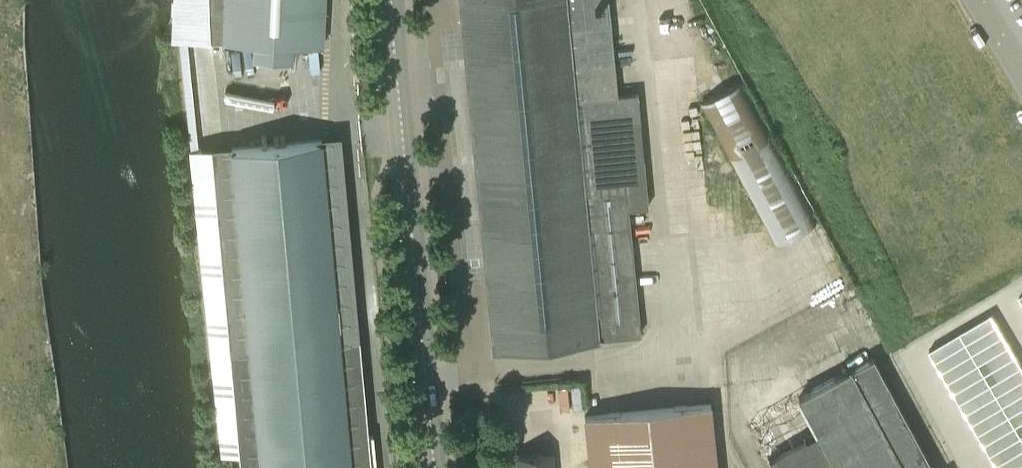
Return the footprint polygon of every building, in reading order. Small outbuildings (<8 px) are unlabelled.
[(212,41),(255,43),(255,54),(291,56),(292,45),(323,46),(325,0),(211,0),(212,41)] [(640,326),(638,309),(628,209),(648,206),(637,92),(617,94),(607,0),(460,0),(464,46),(475,154),(486,272),(493,348),(640,334),(640,326)] [(742,80),(701,101),(777,242),(818,221),(742,80)] [(321,140),(239,147),(268,467),(351,467),(321,140)] [(966,341),(997,323),(991,312),(960,331),(966,341)] [(997,323),(966,341),(972,352),(1003,333),(997,323)] [(966,341),(960,331),(929,349),(935,360),(966,341)] [(1009,344),(1003,333),(972,352),(978,362),(1009,344)] [(966,341),(935,360),(941,370),(972,352),(966,341)] [(1016,354),(1009,344),(978,362),(984,372),(1016,354)] [(978,362),(972,352),(941,370),(947,380),(978,362)] [(1016,354),(984,372),(991,383),(1021,364),(1016,354)] [(754,413),(779,467),(934,467),(884,356),(754,413)] [(984,372),(978,362),(947,380),(953,391),(984,372)] [(991,383),(997,393),(1021,378),(1021,365),(1021,364),(991,383)] [(984,372),(953,391),(960,401),(991,383),(984,372)] [(997,393),(1003,403),(1021,392),(1021,378),(997,393)] [(991,383),(960,401),(966,411),(997,393),(991,383)] [(1003,403),(1009,414),(1021,406),(1021,392),(1003,403)] [(1003,403),(997,393),(966,411),(972,422),(1003,403)] [(584,416),(587,443),(589,467),(718,467),(711,402),(590,415),(584,416)] [(1003,403),(972,422),(978,432),(1009,414),(1003,403)] [(1009,414),(1015,424),(1021,420),(1021,406),(1009,414)] [(1009,414),(978,432),(984,442),(1015,424),(1009,414)] [(1015,424),(984,442),(990,453),(1021,434),(1015,424)] [(1021,434),(990,453),(996,463),(1021,448),(1021,436),(1021,434)] [(996,463),(999,467),(1012,467),(1021,462),(1021,448),(996,463)] [(552,452),(515,456),(516,467),(553,467),(552,452)]
